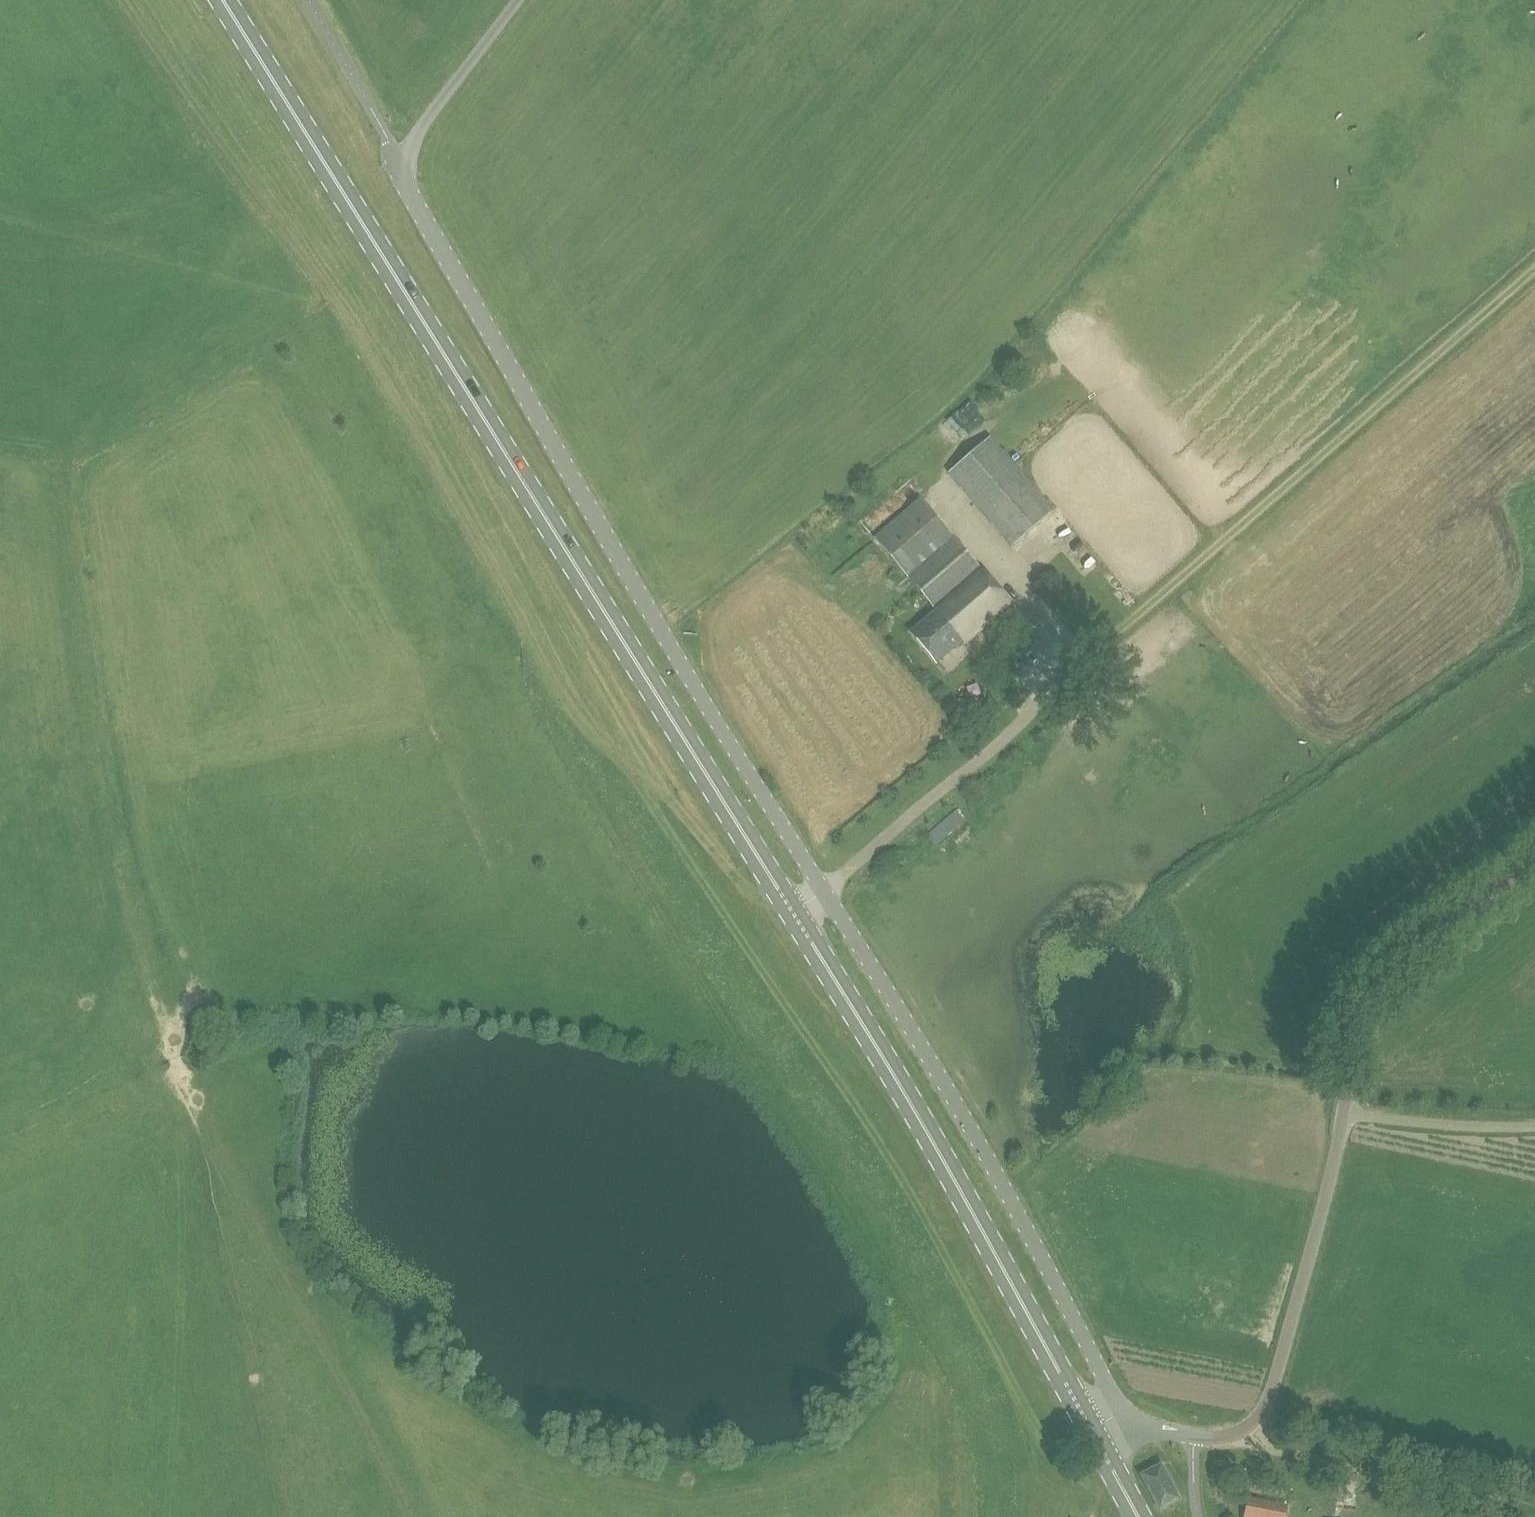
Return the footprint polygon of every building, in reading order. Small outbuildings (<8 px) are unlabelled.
[(1013,547),(1055,511),(992,438),(950,474),(1013,547)] [(920,500),(876,538),(938,609),(912,632),(938,663),(964,641),(967,644),(1011,605),(920,500)] [(1083,554),(1095,547),(1086,532),(1074,539),(1083,554)] [(937,831),(944,839),(970,816),(963,808),(937,831)] [(1161,1511),(1182,1500),(1163,1464),(1143,1475),(1161,1511)] [(1288,1504),(1247,1497),(1243,1516),(1285,1516),(1288,1504)]
